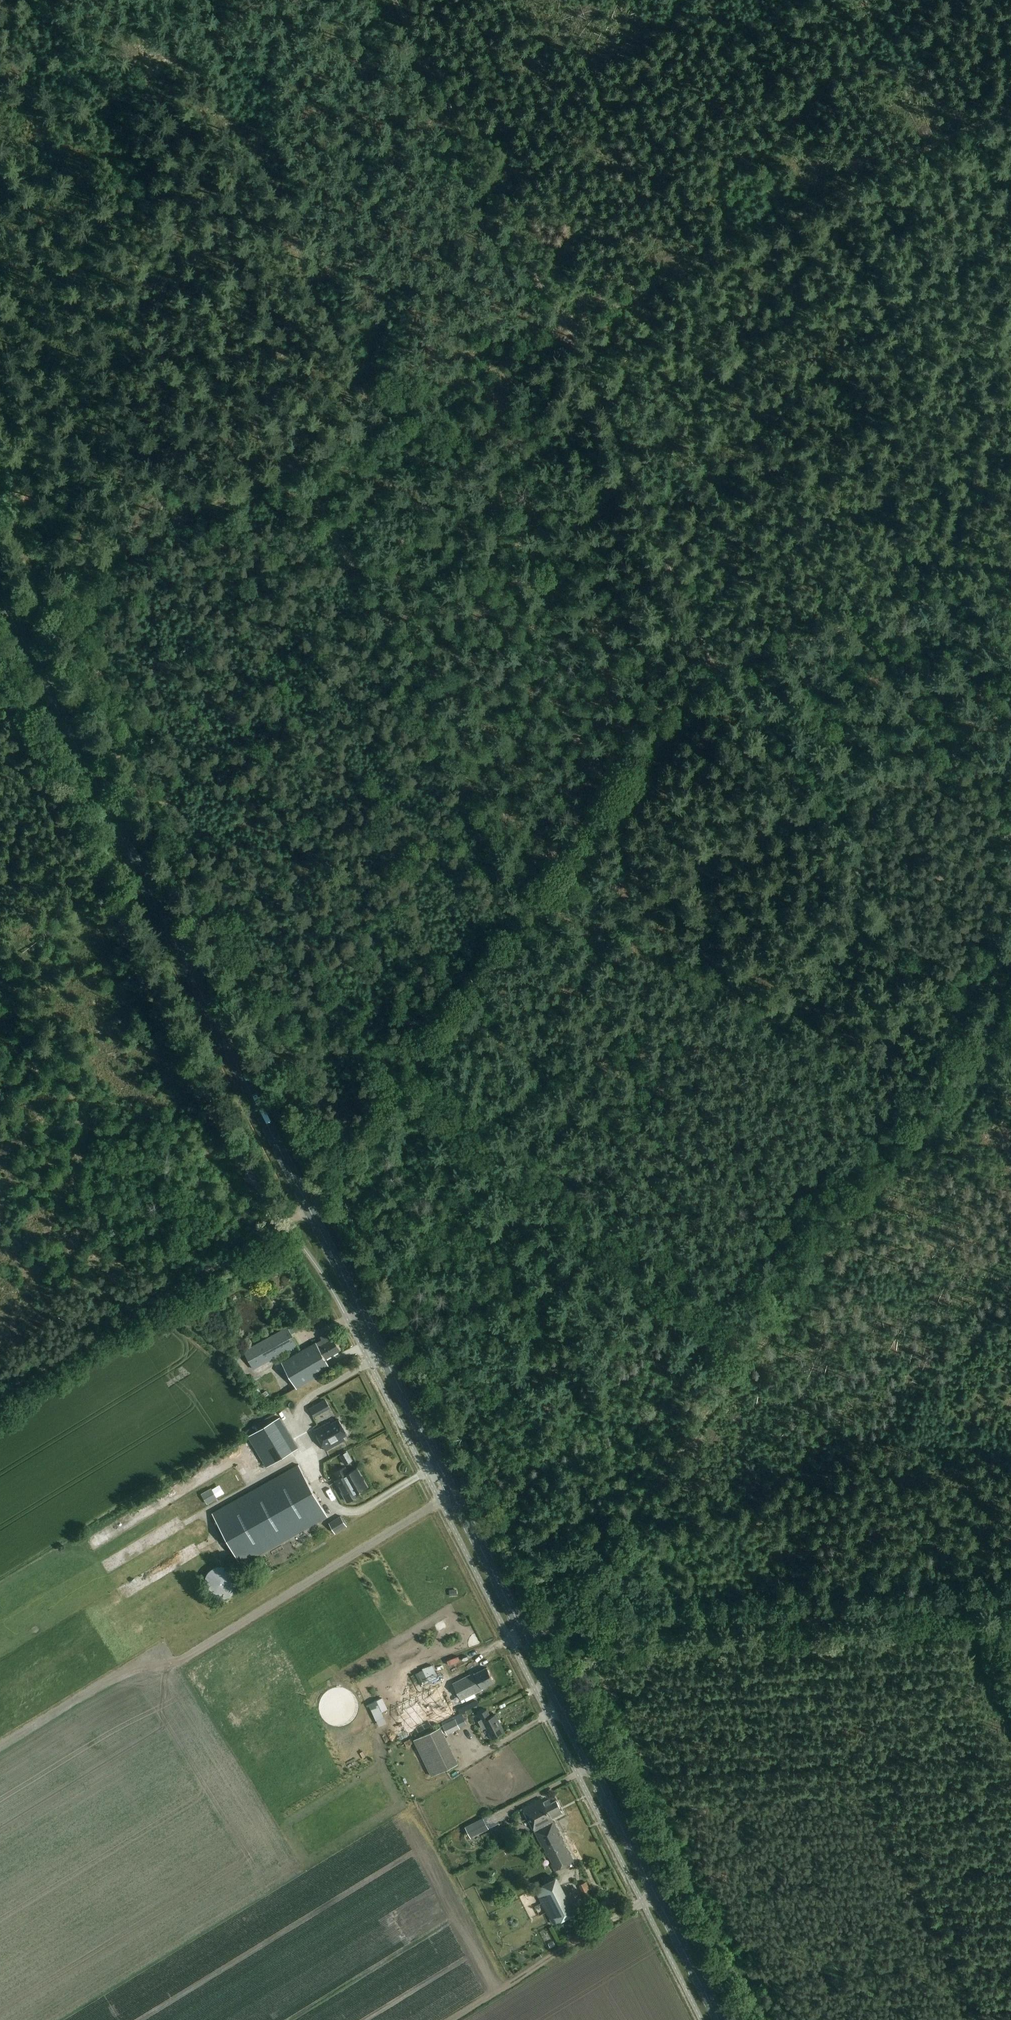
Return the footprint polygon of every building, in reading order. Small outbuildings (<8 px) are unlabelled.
[(281,1307),(276,1308),(274,1313),(278,1317),(283,1315),(284,1310),(281,1307)] [(287,1328),(291,1334),(296,1332),(292,1325),(287,1328)] [(297,1346),(287,1328),(244,1351),(254,1369),(297,1346)] [(340,1351),(329,1332),(321,1337),(323,1340),(276,1366),(278,1370),(270,1374),(270,1373),(263,1377),(275,1400),(330,1369),(325,1359),(340,1351)] [(309,1408),(313,1415),(318,1412),(315,1405),(309,1408)] [(248,1437),(266,1466),(298,1447),(280,1417),(248,1437)] [(330,1424),(329,1422),(314,1431),(325,1451),(345,1440),(343,1437),(347,1434),(339,1419),(330,1424)] [(239,1449),(242,1454),(250,1449),(247,1444),(239,1449)] [(242,1565),(327,1517),(298,1465),(213,1513),(242,1565)] [(346,1495),(348,1500),(360,1495),(358,1492),(368,1487),(359,1468),(351,1472),(347,1466),(334,1473),(337,1478),(335,1480),(343,1496),(346,1495)] [(202,1495),(207,1503),(217,1498),(212,1489),(202,1495)] [(341,1515),(329,1522),(335,1533),(347,1526),(341,1515)] [(110,1562),(104,1567),(107,1571),(114,1567),(110,1562)] [(494,1682),(487,1668),(475,1674),(475,1673),(453,1684),(461,1700),(483,1689),(482,1688),(494,1682)] [(438,1689),(399,1708),(412,1735),(451,1715),(438,1689)] [(491,1717),(487,1710),(477,1715),(480,1721),(478,1721),(483,1730),(486,1728),(492,1739),(505,1733),(495,1715),(491,1717)] [(442,1725),(447,1734),(460,1728),(455,1718),(442,1725)] [(414,1740),(432,1775),(458,1763),(441,1727),(414,1740)] [(523,1808),(535,1832),(553,1822),(552,1819),(562,1813),(560,1809),(556,1801),(552,1803),(550,1800),(543,1803),(541,1799),(523,1808)] [(391,1807),(394,1814),(403,1809),(399,1803),(391,1807)] [(465,1827),(470,1838),(489,1829),(483,1817),(465,1827)] [(553,1822),(535,1832),(555,1871),(574,1861),(553,1822)] [(448,1842),(442,1845),(446,1852),(452,1849),(448,1842)] [(560,1876),(564,1886),(573,1882),(569,1873),(560,1876)] [(535,1888),(553,1925),(576,1913),(558,1877),(535,1888)] [(586,1882),(580,1885),(583,1892),(589,1890),(586,1882)]
